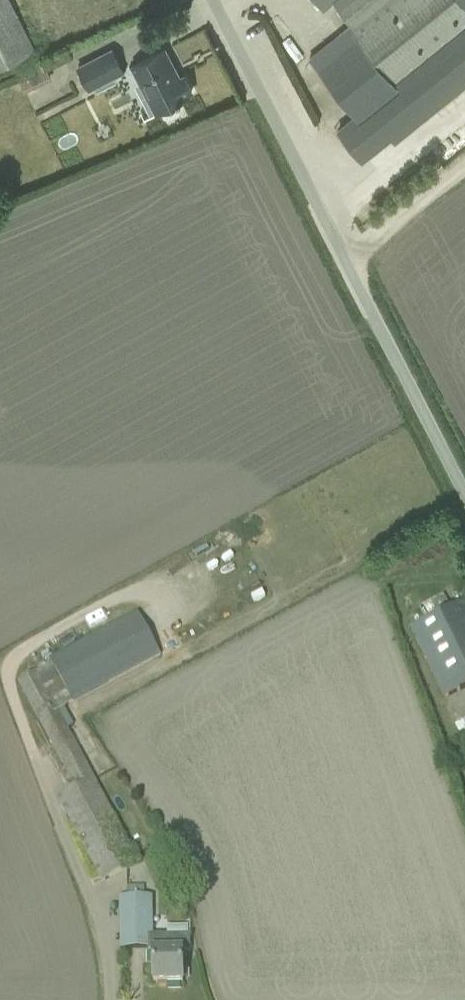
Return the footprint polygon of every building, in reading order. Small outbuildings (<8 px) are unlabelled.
[(34,52),(8,0),(0,0),(0,69),(34,52)] [(321,8),(331,0),(350,23),(308,57),(356,116),(350,121),(337,132),(360,160),(380,145),(390,136),(394,141),(464,83),(464,0),(315,0),(321,8)] [(122,71),(111,49),(78,67),(88,88),(122,71)] [(191,91),(184,76),(174,81),(166,66),(171,63),(164,49),(146,58),(133,65),(148,96),(153,93),(161,109),(162,108),(165,114),(168,116),(179,111),(180,107),(177,101),(187,95),(186,93),(191,91)] [(51,79),(42,60),(15,73),(23,91),(51,79)] [(426,621),(410,629),(444,699),(464,688),(464,602),(449,610),(442,594),(418,606),(426,621)] [(49,666),(35,674),(16,685),(74,790),(55,801),(101,885),(140,863),(56,712),(160,657),(135,611),(46,660),(49,666)] [(446,738),(464,733),(460,715),(441,720),(446,738)] [(152,928),(151,898),(143,898),(126,899),(119,899),(120,928),(120,948),(152,948),(152,984),(182,983),(181,953),(189,953),(189,934),(152,935),(152,928)]
